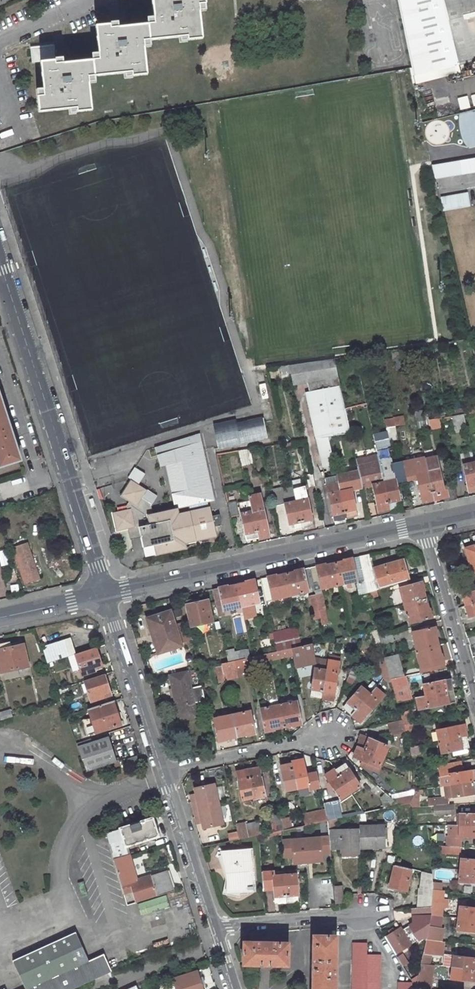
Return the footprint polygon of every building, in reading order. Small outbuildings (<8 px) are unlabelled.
[(37,90),(39,112),(69,108),(70,114),(77,113),(77,111),(92,110),(89,83),(95,82),(95,76),(125,73),(125,78),(132,77),(132,76),(147,74),(144,47),(151,46),(150,40),(180,37),(180,42),(187,41),(187,40),(202,38),(199,11),(206,10),(205,0),(152,0),(154,17),(147,18),(148,24),(118,27),(117,22),(110,23),(111,24),(96,26),(99,53),(92,54),(93,60),(63,63),(62,58),(55,59),(54,45),(30,47),(32,63),(41,62),(44,89),(37,90)] [(412,67),(411,68),(414,83),(424,80),(422,73),(445,68),(447,75),(461,72),(459,64),(474,60),(474,0),(397,0),(412,67)] [(445,68),(422,73),(424,80),(447,75),(445,68)] [(474,172),(474,157),(433,164),(436,179),(474,172)] [(470,206),(468,193),(441,197),(443,211),(470,206)] [(334,358),(311,362),(328,436),(350,433),(334,358)] [(308,392),(306,395),(325,478),(336,476),(328,436),(311,362),(289,365),(291,376),(293,385),(306,382),(308,392)] [(282,378),(291,376),(289,365),(280,366),(282,378)] [(0,396),(0,466),(21,460),(0,396)] [(417,422),(424,420),(422,410),(414,412),(417,422)] [(464,415),(463,414),(455,416),(451,416),(455,432),(467,429),(464,415)] [(403,416),(393,419),(395,426),(405,424),(403,416)] [(431,427),(440,425),(439,418),(429,419),(431,427)] [(218,448),(267,437),(263,419),(250,422),(252,428),(244,430),(242,423),(237,424),(236,422),(216,426),(218,434),(215,435),(218,448)] [(395,426),(393,419),(385,421),(389,441),(398,439),(395,426)] [(250,422),(242,423),(244,430),(252,428),(250,422)] [(153,545),(156,555),(187,549),(186,544),(217,537),(214,527),(222,525),(219,514),(212,516),(210,506),(213,505),(207,474),(209,474),(202,443),(189,445),(190,449),(183,451),(187,473),(190,473),(192,480),(189,481),(191,491),(195,490),(198,501),(194,501),(195,509),(179,512),(180,517),(160,522),(157,512),(153,513),(151,503),(142,498),(147,490),(131,479),(120,496),(129,501),(133,504),(131,508),(127,509),(112,512),(116,532),(128,529),(139,527),(141,537),(151,535),(153,545)] [(388,446),(376,448),(378,455),(379,461),(390,509),(398,507),(401,506),(388,446)] [(249,449),(238,450),(241,465),(252,463),(249,449)] [(463,454),(461,457),(462,461),(473,459),(472,452),(463,454)] [(375,456),(356,460),(358,471),(362,487),(373,485),(376,498),(378,511),(382,510),(390,509),(379,461),(377,462),(375,456)] [(436,456),(425,459),(434,499),(445,497),(447,496),(448,501),(457,499),(454,485),(452,485),(446,487),(446,486),(443,486),(436,456)] [(424,457),(403,462),(406,480),(417,478),(422,501),(425,500),(426,501),(434,499),(425,459),(424,457)] [(473,459),(462,461),(469,492),(474,490),(474,466),(474,462),(473,459)] [(358,471),(336,476),(346,518),(357,516),(351,490),(362,487),(358,471)] [(446,487),(452,485),(450,472),(443,473),(446,486),(446,487)] [(315,486),(314,480),(313,473),(306,475),(309,487),(315,486)] [(338,520),(346,518),(336,476),(325,478),(334,521),(338,520)] [(302,478),(291,481),(292,485),(293,489),(304,487),(302,478)] [(294,530),(302,528),(293,489),(292,485),(270,490),(274,506),(285,504),(291,530),(294,529),(294,530)] [(376,498),(373,485),(362,487),(365,501),(376,498)] [(304,487),(293,489),(302,528),(310,526),(313,525),(304,487)] [(260,493),(248,496),(249,500),(258,538),(266,536),(266,535),(269,534),(260,493)] [(250,540),(258,538),(249,500),(239,503),(241,513),(240,513),(246,540),(250,539),(250,540)] [(239,515),(236,502),(227,504),(230,517),(239,515)] [(157,512),(160,522),(180,517),(179,512),(178,507),(157,512)] [(139,527),(128,529),(130,540),(141,537),(139,527)] [(151,535),(141,537),(143,547),(153,545),(151,535)] [(39,578),(27,543),(12,548),(15,556),(20,554),(29,582),(39,578)] [(474,576),(474,575),(474,545),(465,548),(469,559),(474,576)] [(368,554),(359,556),(364,581),(367,592),(376,590),(376,589),(368,554)] [(359,556),(352,558),(357,581),(358,583),(364,581),(359,556)] [(344,561),(334,563),(339,585),(346,583),(347,587),(352,586),(351,582),(357,581),(352,558),(344,560),(344,561)] [(471,577),(474,576),(469,559),(465,560),(471,577)] [(406,580),(401,561),(374,568),(380,588),(406,580)] [(321,589),(339,585),(334,563),(325,565),(325,564),(316,566),(321,589)] [(316,566),(310,567),(315,590),(321,589),(316,566)] [(308,591),(315,590),(310,567),(303,569),(308,591)] [(295,570),(295,572),(286,574),(290,595),(308,591),(303,569),(295,570)] [(290,595),(286,574),(276,576),(276,575),(267,577),(272,599),(290,595)] [(267,577),(261,578),(266,601),(272,599),(267,577)] [(242,606),(244,618),(256,616),(253,604),(259,602),(254,579),(246,581),(246,582),(237,584),(242,606)] [(364,611),(371,609),(368,598),(367,592),(364,581),(358,583),(357,583),(364,611)] [(399,588),(404,605),(426,600),(423,590),(424,590),(422,581),(399,588)] [(227,585),(212,589),(218,616),(225,615),(224,610),(242,606),(237,584),(227,587),(227,585)] [(368,598),(377,596),(376,590),(367,592),(368,598)] [(474,603),(474,591),(462,594),(463,598),(465,606),(474,603)] [(322,594),(316,595),(321,618),(321,619),(327,617),(325,609),(322,594)] [(314,620),(321,618),(316,595),(309,597),(314,620)] [(187,600),(186,602),(186,604),(185,605),(190,626),(213,622),(208,600),(195,603),(195,600),(193,599),(187,600)] [(404,605),(409,623),(432,617),(429,609),(428,609),(426,600),(404,605)] [(465,606),(468,614),(469,617),(474,615),(474,603),(465,606)] [(149,618),(160,652),(181,645),(173,618),(175,618),(173,612),(171,612),(170,611),(149,618)] [(297,627),(273,633),(277,652),(291,648),(301,646),(297,627)] [(435,627),(412,632),(416,650),(438,645),(436,635),(437,635),(435,627)] [(391,632),(378,636),(381,644),(394,641),(391,632)] [(71,638),(43,647),(48,663),(68,656),(76,654),(71,638)] [(2,672),(28,666),(23,644),(8,648),(0,650),(0,665),(2,672)] [(315,663),(311,644),(301,646),(291,648),(293,655),(295,667),(315,663)] [(438,645),(416,650),(421,668),(422,668),(443,663),(441,654),(440,655),(438,645)] [(101,665),(96,647),(76,654),(68,656),(73,671),(80,669),(82,675),(92,672),(91,669),(95,668),(101,665)] [(277,652),(268,653),(269,659),(269,660),(293,655),(291,648),(277,652)] [(226,651),(228,662),(245,658),(250,657),(248,651),(234,654),(233,649),(226,651)] [(250,657),(245,658),(247,669),(255,667),(254,663),(269,659),(268,653),(250,657)] [(397,654),(384,657),(389,672),(391,679),(403,676),(397,654)] [(384,657),(378,659),(382,672),(384,678),(389,672),(384,657)] [(224,675),(225,679),(248,674),(247,669),(245,658),(228,662),(221,663),(222,666),(224,675)] [(314,697),(322,698),(327,660),(319,659),(318,669),(314,668),(310,695),(314,696),(314,697)] [(327,660),(322,698),(330,699),(330,698),(333,699),(339,662),(327,660)] [(444,668),(443,663),(422,668),(423,672),(444,668)] [(187,671),(169,674),(179,720),(197,716),(194,703),(205,701),(202,685),(191,688),(187,671)] [(373,683),(377,686),(384,678),(382,672),(373,683)] [(110,692),(104,674),(84,680),(91,702),(100,698),(99,695),(103,694),(110,692)] [(403,676),(391,679),(391,682),(397,702),(411,699),(405,676),(403,676)] [(423,684),(426,696),(453,690),(451,682),(450,682),(450,679),(423,684)] [(67,686),(57,690),(59,695),(69,692),(67,686)] [(352,715),(370,694),(361,686),(343,707),(346,709),(352,715)] [(455,698),(453,690),(426,696),(416,698),(418,709),(455,702),(454,698),(455,698)] [(361,722),(378,701),(370,694),(352,715),(358,720),(358,719),(361,722)] [(117,712),(113,700),(88,708),(91,717),(83,720),(87,735),(121,724),(117,712)] [(296,701),(278,705),(283,727),(292,725),(293,726),(301,724),(296,701)] [(273,729),(283,727),(278,705),(260,708),(265,731),(274,730),(273,729)] [(13,716),(11,709),(0,713),(0,716),(1,720),(13,716)] [(402,720),(403,725),(411,723),(410,718),(415,717),(413,709),(400,713),(402,720)] [(250,711),(232,715),(237,736),(246,734),(246,735),(255,734),(250,711)] [(227,738),(237,736),(232,715),(214,718),(219,741),(227,739),(227,738)] [(391,735),(405,732),(403,725),(402,720),(388,723),(391,735)] [(411,723),(403,725),(405,732),(406,733),(419,730),(417,722),(411,723)] [(464,724),(437,730),(439,742),(466,736),(464,724)] [(361,738),(358,746),(384,757),(388,746),(385,745),(387,740),(379,737),(378,742),(371,739),(372,737),(366,734),(365,736),(363,736),(362,739),(361,738)] [(466,736),(439,742),(441,753),(452,751),(468,747),(469,747),(466,736)] [(108,737),(77,747),(86,772),(124,759),(123,756),(115,759),(108,737)] [(379,768),(384,757),(358,746),(354,756),(355,757),(363,761),(361,764),(368,767),(370,764),(379,768)] [(420,754),(418,746),(410,748),(412,756),(420,754)] [(469,752),(468,747),(452,751),(453,756),(469,752)] [(139,763),(136,756),(126,759),(129,766),(139,763)] [(299,759),(291,761),(297,788),(309,786),(303,759),(300,760),(299,759)] [(286,791),(297,788),(291,761),(283,763),(284,764),(280,764),(286,791)] [(441,786),(444,786),(451,785),(474,781),(474,769),(462,771),(460,761),(438,766),(441,786)] [(342,765),(335,769),(350,792),(360,786),(345,763),(342,765)] [(255,769),(248,770),(253,798),(265,795),(259,769),(256,769),(255,769)] [(325,775),(340,799),(350,792),(335,769),(325,775)] [(236,774),(242,800),(253,798),(248,770),(240,772),(240,773),(236,774)] [(453,796),(474,793),(474,781),(451,785),(453,796)] [(214,783),(194,788),(196,794),(197,800),(192,801),(194,809),(218,804),(214,783)] [(356,799),(365,813),(399,806),(393,800),(377,785),(356,799)] [(445,798),(446,797),(453,796),(451,785),(444,786),(445,798)] [(414,795),(393,800),(399,806),(410,803),(412,799),(414,795)] [(434,798),(434,806),(448,805),(448,798),(446,797),(445,798),(434,798)] [(412,799),(410,803),(413,807),(419,807),(419,799),(412,799)] [(286,803),(288,815),(297,813),(294,801),(286,803)] [(337,801),(324,805),(325,810),(327,821),(328,821),(336,819),(341,818),(337,801)] [(223,824),(218,804),(194,809),(196,817),(201,816),(202,822),(203,828),(223,824)] [(454,814),(453,805),(448,805),(434,806),(435,812),(440,812),(440,815),(454,814)] [(325,810),(308,814),(311,824),(327,821),(325,810)] [(459,825),(474,825),(474,814),(459,814),(459,825)] [(273,832),(283,830),(281,819),(280,815),(270,817),(273,832)] [(151,818),(106,833),(114,860),(128,855),(125,846),(157,836),(157,835),(160,834),(156,823),(153,824),(151,818)] [(292,828),(289,818),(281,819),(283,830),(292,828)] [(328,821),(330,849),(341,849),(341,852),(360,851),(359,829),(337,830),(336,819),(328,821)] [(239,839),(261,835),(258,821),(245,824),(245,823),(236,825),(239,839)] [(447,846),(460,847),(460,837),(474,837),(474,825),(459,825),(449,825),(449,837),(447,837),(447,846)] [(384,826),(360,826),(360,848),(385,847),(384,838),(384,826)] [(459,854),(460,847),(447,846),(438,845),(438,852),(459,854)] [(243,851),(223,853),(227,870),(229,879),(229,886),(228,891),(253,889),(250,853),(243,853),(243,851)] [(114,860),(124,893),(133,890),(137,902),(174,890),(168,870),(137,880),(129,855),(128,855),(114,860)] [(295,857),(283,859),(284,875),(287,902),(295,902),(295,901),(298,901),(295,857)] [(331,858),(310,859),(311,874),(332,873),(331,858)] [(460,870),(474,871),(474,860),(461,858),(460,870)] [(406,894),(412,869),(395,865),(389,886),(394,887),(393,891),(406,894)] [(460,870),(459,881),(474,883),(474,871),(460,870)] [(273,871),(262,872),(263,888),(274,887),(275,902),(278,902),(279,903),(287,902),(284,875),(274,875),(273,871)] [(419,888),(418,908),(431,907),(433,890),(432,874),(422,871),(420,888),(419,888)] [(341,903),(343,902),(342,895),(342,893),(342,887),(333,888),(335,904),(341,903)] [(431,908),(431,914),(442,916),(442,907),(448,907),(448,900),(443,899),(444,891),(433,890),(431,907),(431,908)] [(458,918),(474,920),(474,908),(460,906),(458,918)] [(431,908),(431,907),(418,908),(413,908),(413,916),(431,916),(431,914),(431,908)] [(441,928),(443,916),(442,916),(431,914),(431,916),(430,917),(429,926),(441,928)] [(422,925),(429,927),(429,926),(430,917),(421,923),(422,925)] [(457,929),(474,931),(474,920),(458,918),(457,929)] [(385,937),(395,954),(423,937),(426,939),(429,927),(422,925),(421,923),(414,927),(412,924),(402,930),(401,927),(395,931),(393,927),(388,931),(390,934),(385,937)] [(441,928),(429,926),(429,927),(426,939),(441,941),(444,928),(441,928)] [(104,954),(88,961),(75,932),(13,960),(26,988),(70,988),(111,970),(104,954)] [(312,988),(335,988),(336,935),(313,935),(312,988)] [(426,939),(421,963),(429,964),(431,954),(441,955),(442,941),(441,941),(426,939)] [(243,964),(288,965),(288,942),(243,941),(243,964)] [(352,988),(380,988),(381,955),(367,955),(367,943),(353,943),(352,988)] [(452,967),(474,970),(474,958),(453,955),(452,967)] [(421,963),(416,988),(420,988),(426,988),(430,988),(433,965),(429,964),(421,963)] [(452,967),(451,978),(474,981),(474,970),(452,967)] [(196,971),(173,978),(177,988),(202,988),(201,986),(205,985),(202,977),(199,978),(196,971)]
